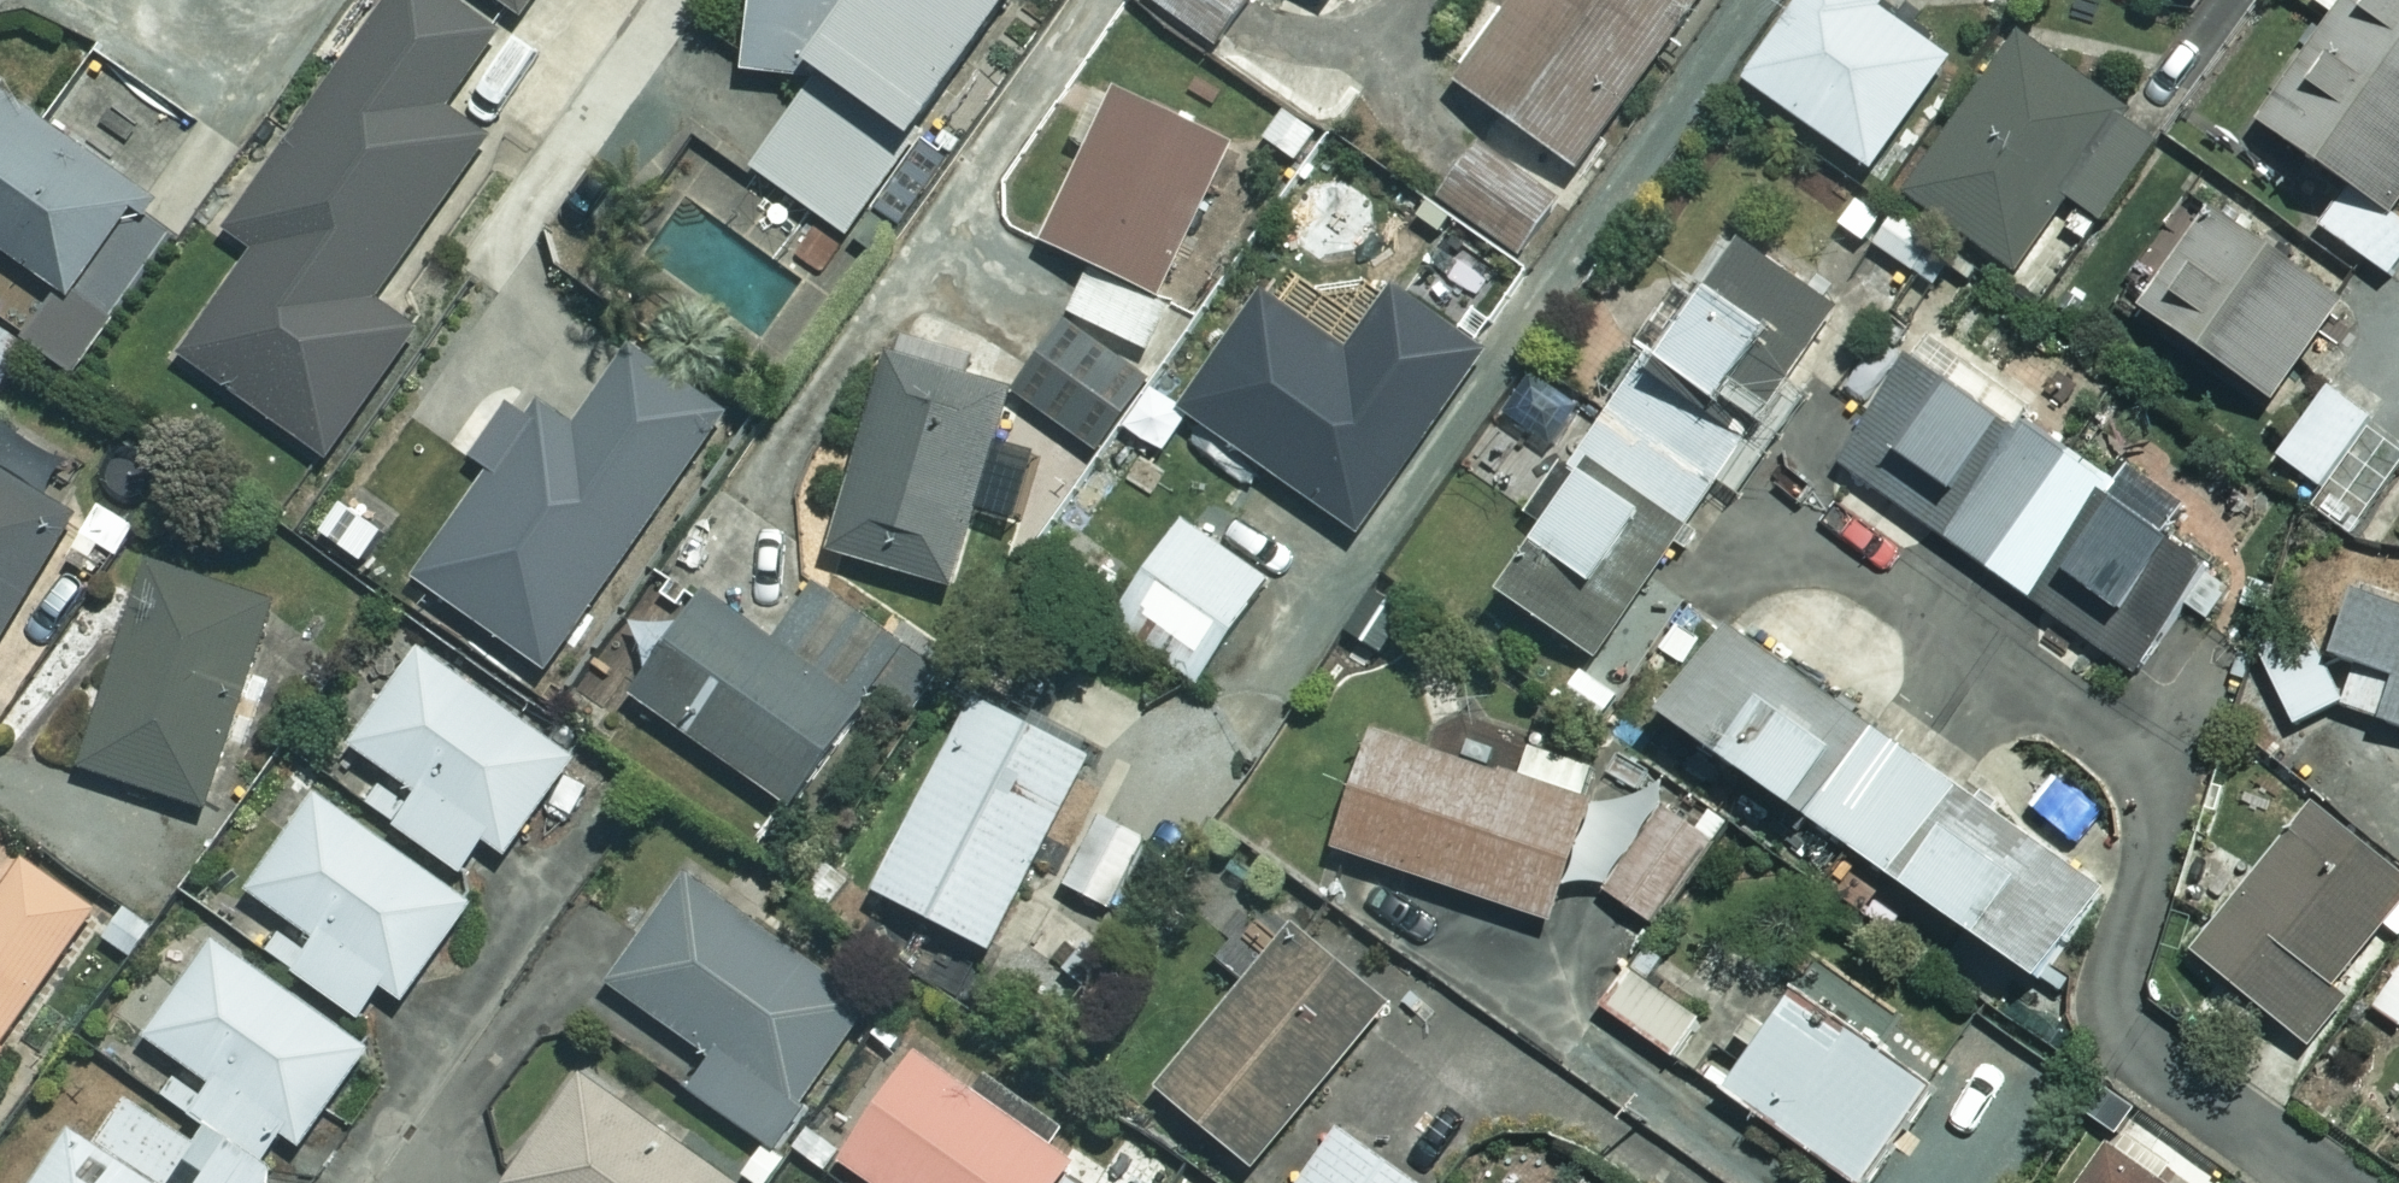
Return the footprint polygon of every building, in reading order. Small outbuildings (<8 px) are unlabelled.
[(464,118),(481,93),(511,114),(549,58),(464,0),(398,0),(233,241),(260,259),(189,363),(340,466),(446,311),(418,292),(514,152),(464,118)] [(544,0),(507,0),(531,18),(544,0)] [(758,79),(835,80),(940,153),(1047,0),(759,0),(758,79)] [(1226,48),(1259,0),(1157,0),(1226,48)] [(1471,85),(1595,175),(1722,0),(1533,0),(1471,85)] [(1885,0),(1821,0),(1761,80),(1885,174),(1969,64),(1885,0)] [(2327,4),(2348,18),(2275,124),(2364,185),(2332,232),(2398,278),(2398,0),(2330,0),(2327,4)] [(2166,133),(2034,37),(1922,194),(2027,269),(2079,196),(2107,216),(2166,133)] [(0,82),(0,253),(7,243),(77,293),(42,342),(92,377),(200,225),(157,193),(0,82)] [(1250,151),(1107,87),(1082,143),(1100,150),(1056,247),(1103,268),(1081,317),(1159,353),(1250,151)] [(908,159),(817,99),(741,213),(797,250),(822,212),(857,236),(908,159)] [(1573,196),(1489,146),(1454,206),(1538,256),(1573,196)] [(1954,240),(1905,207),(1877,248),(1925,281),(1954,240)] [(2359,299),(2233,207),(2158,309),(2284,401),(2359,299)] [(1725,313),(1687,286),(1643,347),(1662,360),(1584,469),(1601,481),(1516,598),(1605,662),(1856,311),(1771,250),(1725,313)] [(1500,359),(1410,290),(1357,359),(1280,299),(1198,405),(1365,534),(1500,359)] [(1161,382),(1074,324),(1027,395),(1115,453),(1161,382)] [(0,326),(0,391),(7,396),(37,351),(0,326)] [(2126,482),(1932,345),(1847,465),(2152,680),(2231,567),(2180,531),(2195,509),(2137,468),(2126,482)] [(907,358),(842,553),(999,606),(1026,533),(984,519),(1025,397),(907,358)] [(2339,396),(2292,460),(2333,490),(2321,507),(2359,535),(2398,481),(2398,440),(2339,396)] [(0,456),(0,659),(89,513),(67,499),(81,475),(14,434),(0,456)] [(149,532),(113,507),(74,562),(109,587),(149,532)] [(1283,587),(1198,528),(1127,628),(1212,688),(1283,587)] [(286,608),(164,566),(94,769),(216,812),(286,608)] [(648,699),(809,815),(899,690),(924,708),(951,670),(834,585),(788,649),(719,600),(648,699)] [(2374,592),(2352,660),(2369,665),(2354,712),(2398,726),(2398,600),(2374,592)] [(1804,814),(1865,726),(1728,630),(1666,717),(1804,814)] [(2354,702),(2320,635),(2272,659),(2306,727),(2354,702)] [(590,762),(434,654),(367,750),(399,772),(376,805),(478,875),(501,842),(523,857),(590,762)] [(1106,762),(992,702),(891,895),(1005,954),(1106,762)] [(1903,877),(1964,789),(1882,731),(1820,819),(1903,877)] [(1565,924),(1618,765),(1546,741),(1532,784),(1389,736),(1350,853),(1565,924)] [(488,909),(330,798),(263,894),(302,921),(279,954),(375,1021),(401,984),(424,1001),(488,909)] [(2208,957),(2228,973),(2198,1012),(2236,1042),(2267,1004),(2315,1041),(2398,935),(2398,858),(2329,803),(2208,957)] [(1676,812),(1618,893),(1667,928),(1725,848),(1676,812)] [(1162,846),(1116,819),(1076,886),(1122,913),(1162,846)] [(1949,829),(1910,886),(2045,980),(2117,877),(2039,823),(2007,869),(1949,829)] [(0,894),(0,1073),(110,911),(39,863),(12,902),(0,894)] [(883,1008),(699,879),(623,987),(727,1059),(705,1091),(785,1147),(883,1008)] [(1243,983),(1292,924),(1263,899),(1214,959),(1243,983)] [(1397,1010),(1304,933),(1173,1093),(1266,1170),(1397,1010)] [(291,1173),(278,1165),(297,1137),(316,1150),(384,1053),(229,944),(161,1040),(196,1065),(174,1096),(222,1131),(210,1149),(140,1102),(110,1148),(86,1132),(53,1182),(284,1182),(291,1173)] [(1639,969),(1611,1007),(1692,1066),(1720,1027),(1639,969)] [(2381,1010),(2398,1021),(2398,978),(2381,1010)] [(1807,1000),(1741,1097),(1868,1182),(1887,1182),(1947,1095),(1807,1000)] [(1079,1182),(1091,1165),(935,1057),(859,1166),(883,1182),(1081,1182),(1079,1182)] [(734,1178),(762,1140),(725,1113),(696,1153),(594,1080),(520,1182),(741,1182),(734,1178)] [(1357,1127),(1313,1182),(1429,1182),(1357,1127)] [(2121,1151),(2099,1182),(2167,1182),(2121,1151)]
